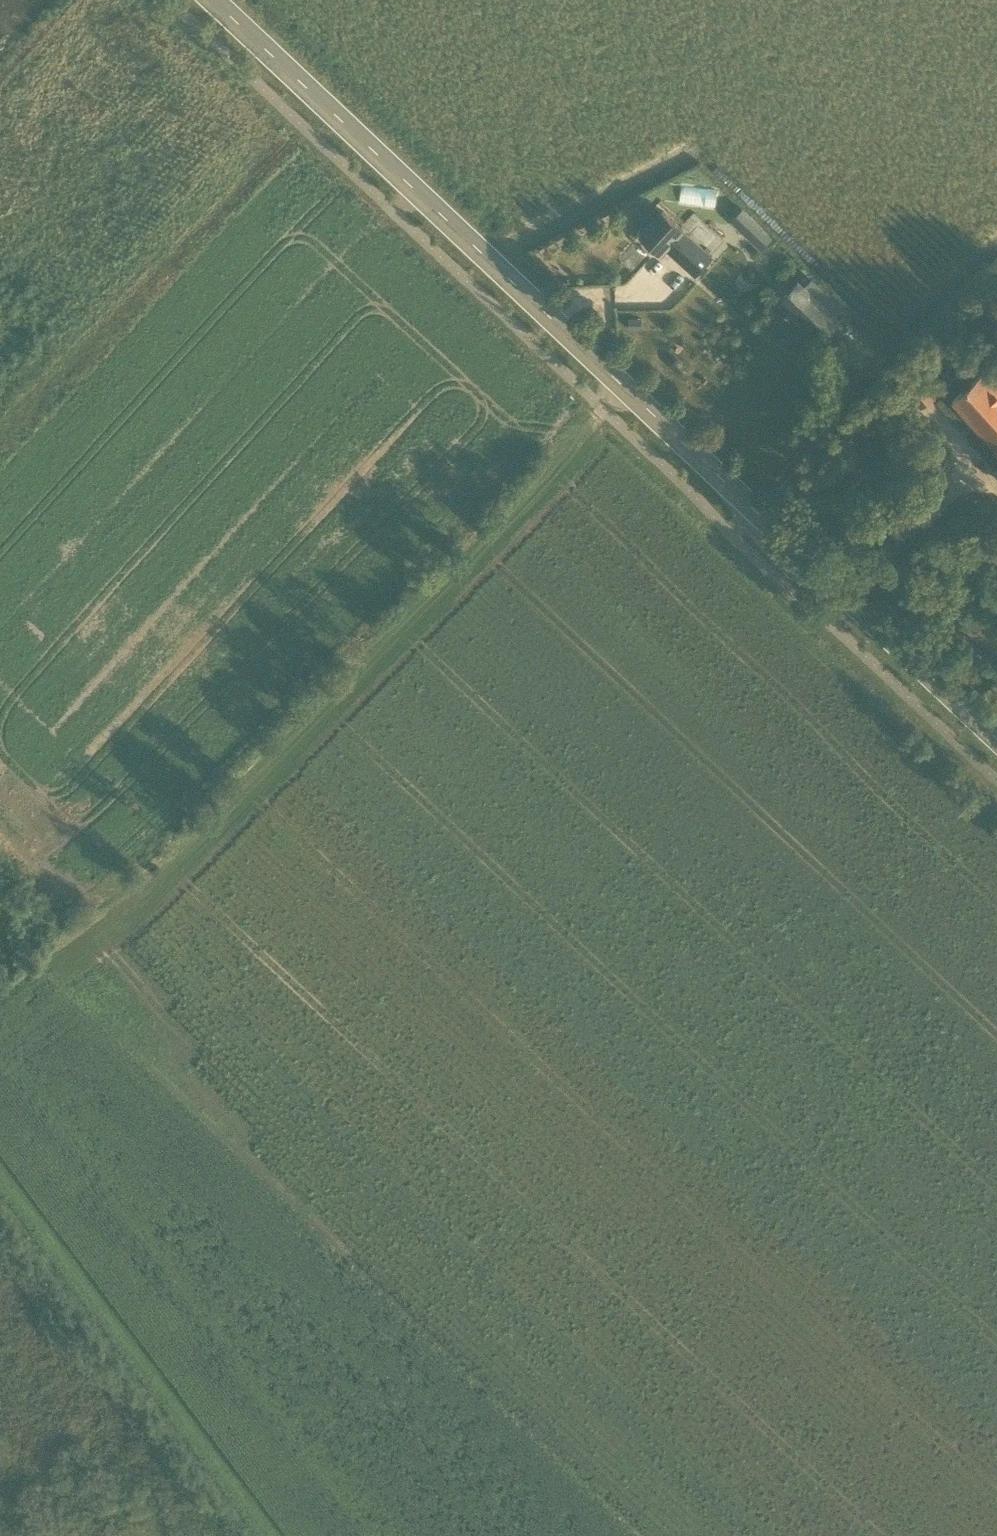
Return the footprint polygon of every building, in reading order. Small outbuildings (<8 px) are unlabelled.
[(690,206),(716,206),(716,190),(691,190),(690,206)] [(774,235),(767,228),(743,207),(730,221),(754,242),(761,249),(774,235)] [(684,228),(663,209),(640,235),(661,253),(666,248),(696,275),(712,257),(682,230),(684,228)] [(779,301),(821,341),(840,321),(798,281),(779,301)] [(996,314),(996,297),(988,304),(996,314)] [(642,317),(628,317),(628,330),(643,329),(642,317)] [(996,448),(996,361),(996,360),(953,400),(996,448)]
